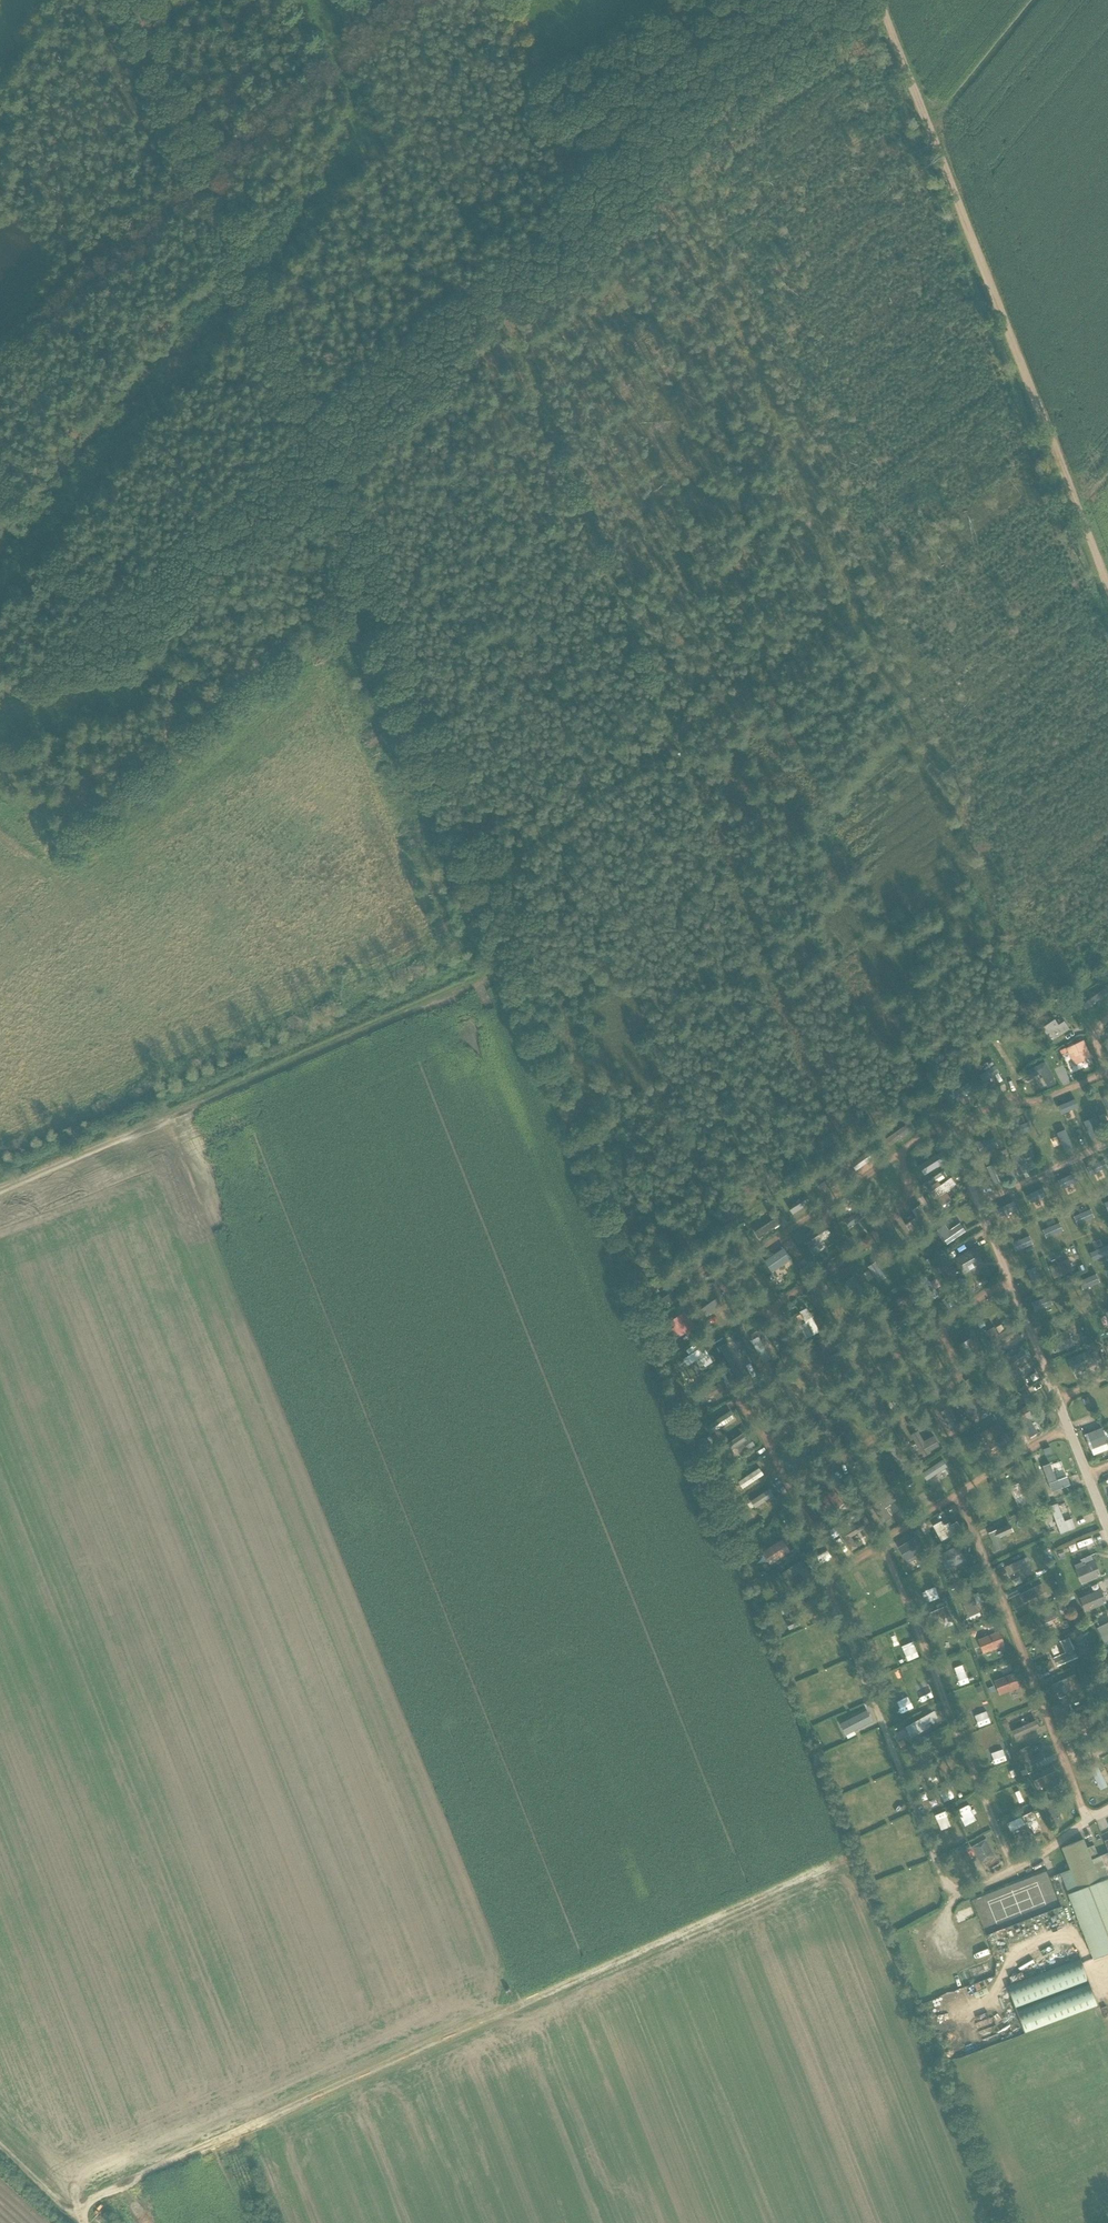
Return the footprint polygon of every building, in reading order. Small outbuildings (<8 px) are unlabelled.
[(1072,1028),(1067,1020),(1061,1023),(1058,1017),(1045,1025),(1054,1039),(1072,1028)] [(1068,1047),(1076,1065),(1094,1057),(1086,1039),(1068,1047)] [(1019,1045),(1019,1049),(1012,1049),(1012,1055),(1034,1055),(1034,1045),(1019,1045)] [(1065,1060),(1071,1059),(1069,1047),(1062,1048),(1065,1060)] [(1048,1060),(1027,1071),(1036,1089),(1048,1083),(1050,1087),(1060,1083),(1048,1060)] [(942,1178),(930,1189),(940,1199),(958,1182),(952,1176),(946,1182),(942,1178)] [(922,1203),(913,1209),(918,1216),(906,1223),(912,1232),(932,1220),(922,1203)] [(957,1215),(942,1225),(951,1239),(966,1230),(957,1215)] [(804,1233),(812,1249),(822,1244),(820,1241),(827,1238),(821,1225),(804,1233)] [(979,1266),(994,1259),(988,1244),(955,1260),(961,1274),(979,1266)] [(799,1313),(811,1336),(822,1329),(810,1307),(799,1313)] [(984,1331),(994,1345),(1004,1338),(993,1324),(984,1331)] [(833,1339),(836,1349),(844,1346),(841,1337),(833,1339)] [(959,1343),(967,1358),(979,1351),(971,1337),(959,1343)] [(741,1364),(729,1342),(719,1348),(731,1369),(741,1364)] [(704,1345),(682,1358),(691,1373),(713,1360),(704,1345)] [(1066,1359),(1073,1375),(1097,1365),(1090,1349),(1066,1359)] [(851,1355),(851,1369),(860,1369),(860,1356),(851,1355)] [(924,1368),(928,1375),(945,1365),(941,1358),(924,1368)] [(708,1427),(718,1441),(741,1423),(731,1409),(708,1427)] [(1083,1435),(1089,1450),(1091,1450),(1093,1455),(1107,1450),(1107,1447),(1106,1443),(1107,1443),(1102,1428),(1083,1435)] [(746,1484),(766,1476),(763,1468),(743,1477),(746,1484)] [(1056,1470),(1057,1478),(1052,1478),(1052,1489),(1072,1488),(1071,1477),(1061,1478),(1061,1470),(1056,1470)] [(1067,1500),(1061,1501),(1065,1519),(1071,1518),(1067,1500)] [(1077,1528),(1075,1518),(1064,1520),(1061,1502),(1052,1504),(1058,1532),(1077,1528)] [(939,1538),(964,1532),(961,1520),(946,1524),(946,1521),(935,1524),(939,1538)] [(902,1545),(910,1560),(928,1550),(920,1535),(902,1545)] [(788,1540),(765,1547),(770,1561),(793,1554),(788,1540)] [(945,1552),(953,1567),(969,1558),(961,1544),(945,1552)] [(1075,1563),(1083,1584),(1104,1575),(1095,1554),(1075,1563)] [(1031,1557),(1008,1563),(1012,1580),(1035,1574),(1031,1557)] [(807,1562),(782,1570),(787,1586),(813,1577),(807,1562)] [(1021,1592),(1026,1602),(1048,1592),(1043,1582),(1021,1592)] [(1087,1610),(1107,1602),(1107,1597),(1104,1587),(1082,1596),(1087,1610)] [(969,1619),(983,1614),(976,1592),(962,1596),(969,1619)] [(942,1621),(953,1617),(948,1605),(938,1609),(942,1621)] [(1038,1622),(1025,1630),(1027,1634),(1047,1623),(1042,1613),(1035,1616),(1038,1622)] [(800,1616),(788,1623),(791,1629),(803,1623),(800,1616)] [(1024,1629),(1038,1623),(1035,1617),(1021,1623),(1024,1629)] [(1099,1625),(1104,1644),(1107,1643),(1107,1622),(1099,1625)] [(983,1651),(1008,1646),(1004,1631),(980,1637),(983,1651)] [(1051,1649),(1059,1666),(1079,1656),(1072,1640),(1051,1649)] [(973,1666),(952,1673),(957,1686),(978,1678),(973,1666)] [(991,1680),(995,1692),(1017,1684),(1013,1673),(991,1680)] [(1061,1689),(1063,1694),(1075,1689),(1069,1675),(1048,1683),(1052,1693),(1061,1689)] [(841,1725),(847,1734),(871,1719),(864,1709),(841,1725)] [(911,1738),(942,1724),(937,1711),(906,1724),(911,1738)] [(1013,1738),(1039,1727),(1035,1718),(1009,1730),(1013,1738)] [(1038,1750),(1030,1754),(1025,1744),(1016,1749),(1025,1766),(1042,1758),(1038,1750)] [(833,1762),(842,1758),(839,1750),(830,1753),(833,1762)] [(1107,1794),(1107,1792),(1100,1770),(1088,1775),(1096,1798),(1107,1794)] [(1063,1818),(1056,1805),(1044,1811),(1051,1824),(1063,1818)] [(1029,1823),(1031,1832),(1038,1830),(1033,1812),(1005,1819),(1007,1829),(1029,1823)] [(859,1818),(864,1829),(872,1826),(867,1815),(859,1818)] [(970,1844),(979,1863),(994,1856),(985,1837),(970,1844)] [(1107,1954),(1107,1876),(1105,1869),(1107,1868),(1107,1858),(1106,1852),(1100,1855),(1100,1856),(1094,1858),(1093,1855),(1097,1854),(1094,1845),(1087,1848),(1083,1839),(1061,1848),(1069,1869),(1060,1873),(1093,1960),(1107,1954)] [(1006,1986),(1014,2007),(1088,1980),(1080,1958),(1006,1986)] [(970,1968),(971,1974),(985,1970),(984,1964),(970,1968)] [(967,1984),(972,1999),(982,1995),(977,1981),(967,1984)] [(1098,2006),(1090,1984),(1015,2011),(1024,2033),(1098,2006)]
